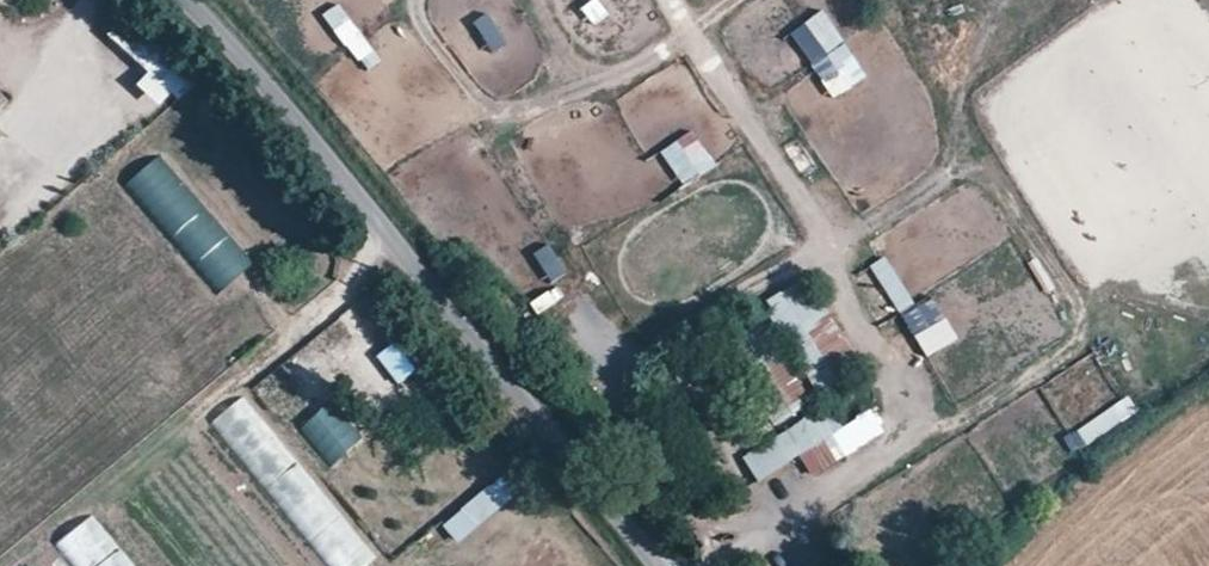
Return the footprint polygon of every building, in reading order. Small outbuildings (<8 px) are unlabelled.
[(610,13),(600,0),(591,0),(580,7),(593,25),(610,13)] [(338,2),(321,14),(364,73),(381,61),(338,2)] [(831,99),(866,78),(823,10),(788,32),(831,99)] [(489,53),(507,42),(488,12),(471,22),(489,53)] [(10,101),(0,89),(0,109),(10,101)] [(682,186),(715,165),(693,130),(659,150),(682,186)] [(221,291),(254,260),(156,156),(123,188),(221,291)] [(552,244),(535,250),(546,282),(563,276),(552,244)] [(897,315),(913,305),(885,256),(869,265),(897,315)] [(535,313),(563,302),(558,288),(530,299),(535,313)] [(767,310),(821,393),(862,366),(828,312),(804,328),(785,299),(767,310)] [(923,356),(957,344),(948,320),(914,332),(923,356)] [(730,345),(779,421),(807,403),(759,327),(730,345)] [(402,335),(374,358),(398,388),(426,365),(402,335)] [(377,557),(244,395),(210,422),(327,565),(366,565),(377,557)] [(1087,444),(1138,411),(1128,396),(1077,429),(1087,444)] [(329,401),(298,428),(330,466),(362,439),(329,401)] [(827,404),(744,457),(758,480),(799,455),(810,472),(834,457),(822,438),(841,426),(827,404)] [(440,522),(455,542),(522,494),(507,473),(440,522)] [(94,513),(56,543),(74,565),(136,565),(94,513)]
